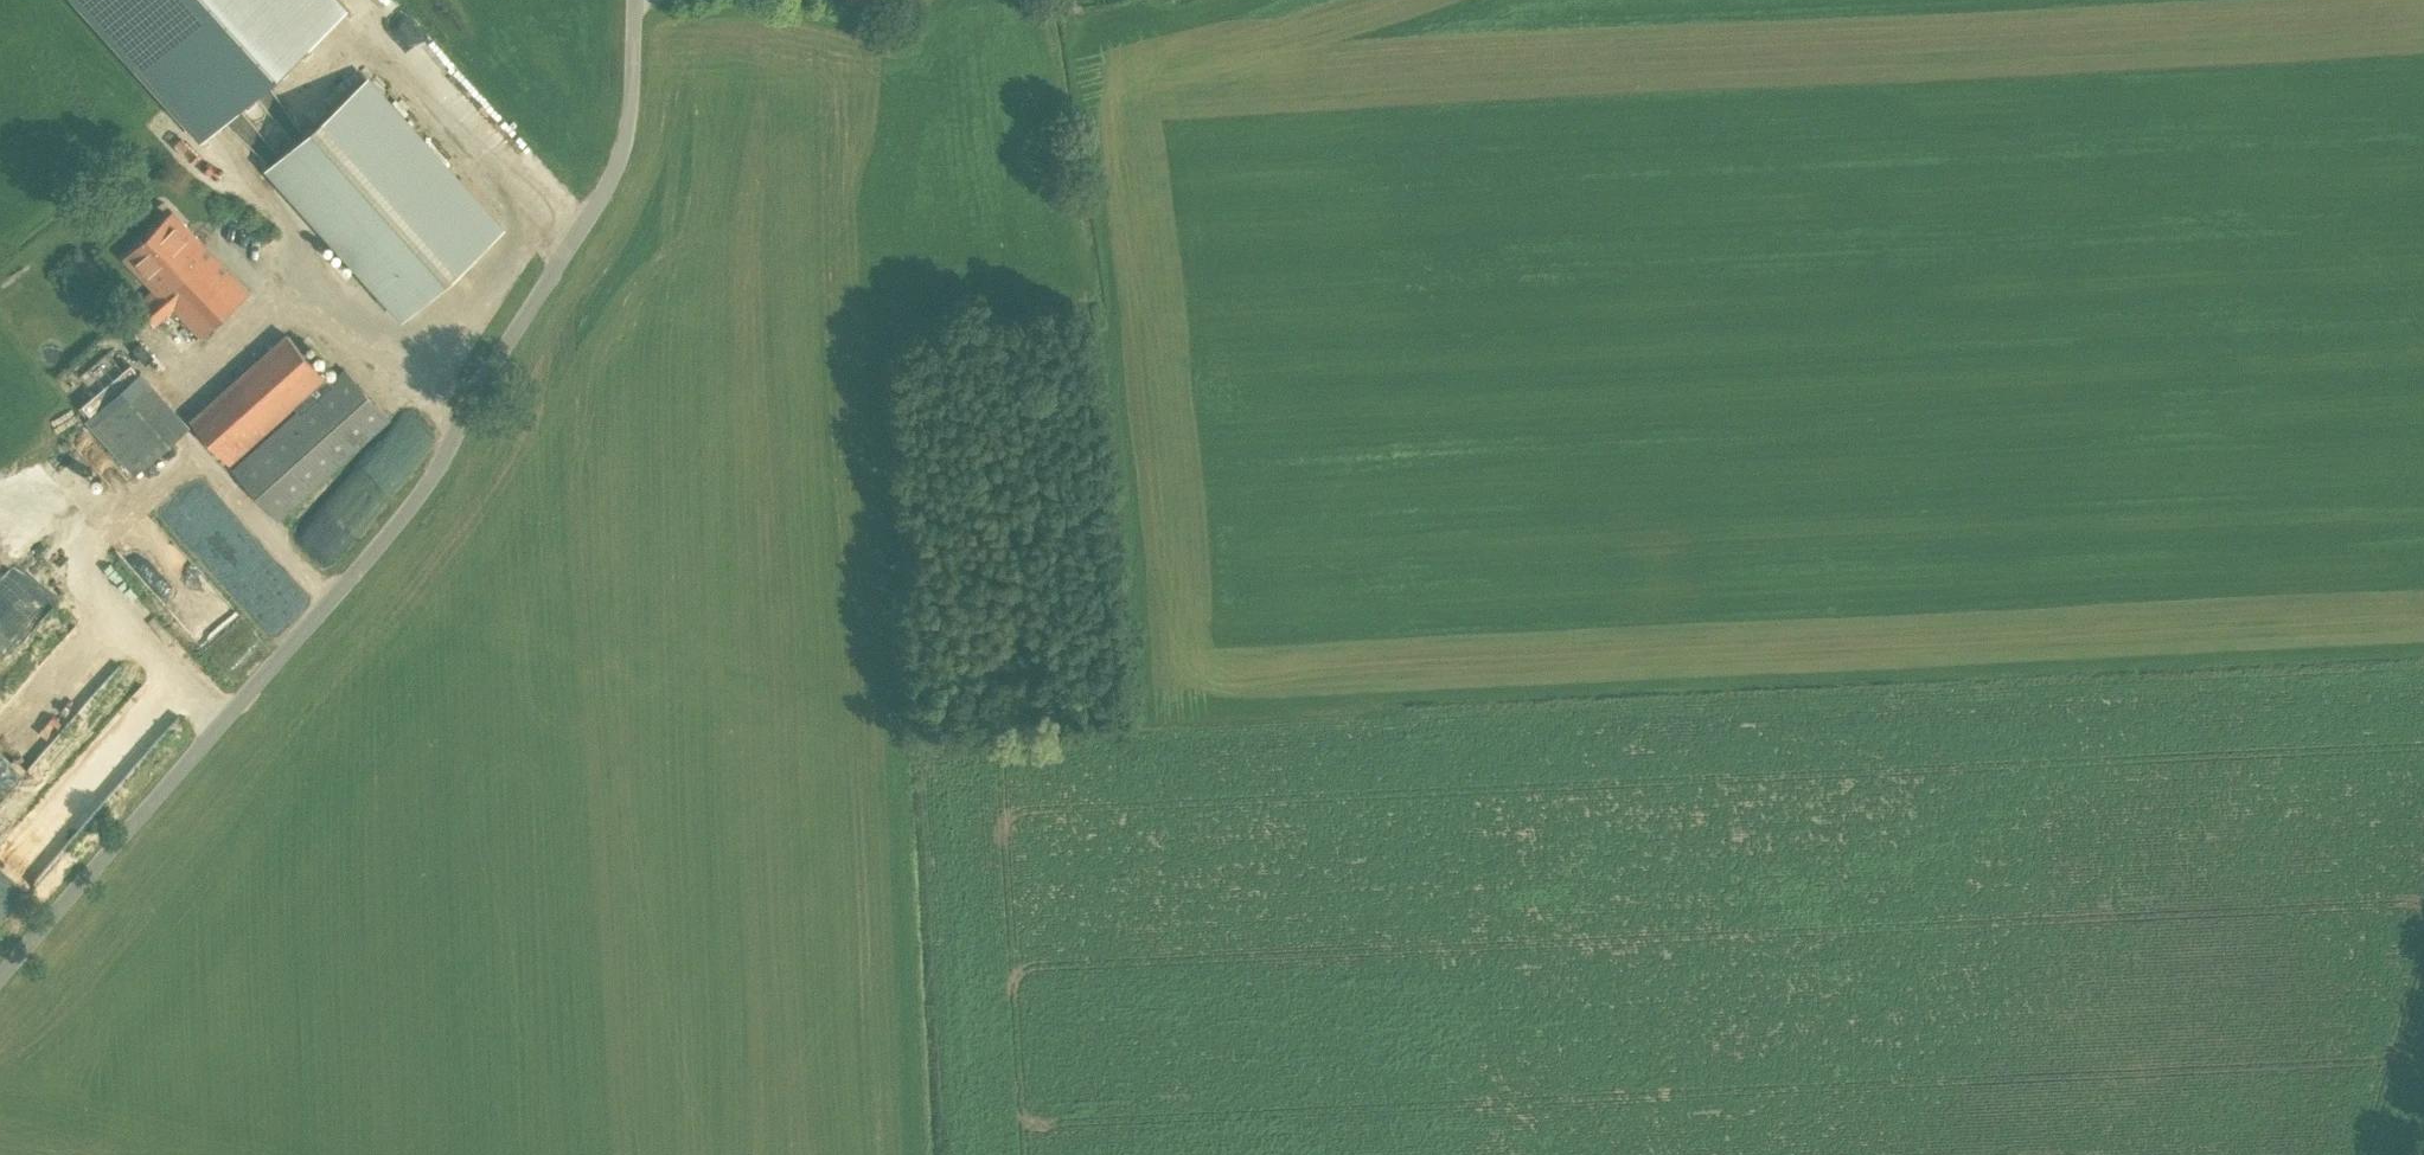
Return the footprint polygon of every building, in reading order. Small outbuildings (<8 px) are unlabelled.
[(200,141),(347,7),(340,0),(73,0),(200,141)] [(404,311),(498,221),(357,75),(264,165),(404,311)] [(202,337),(249,292),(202,242),(203,241),(173,209),(123,257),(153,288),(137,303),(157,324),(174,308),(202,337)] [(192,416),(189,418),(194,423),(230,465),(295,408),(297,410),(231,468),(278,521),(392,418),(344,367),(330,380),(286,331),(192,416)] [(141,369),(99,407),(85,419),(134,474),(190,424),(141,369)]
